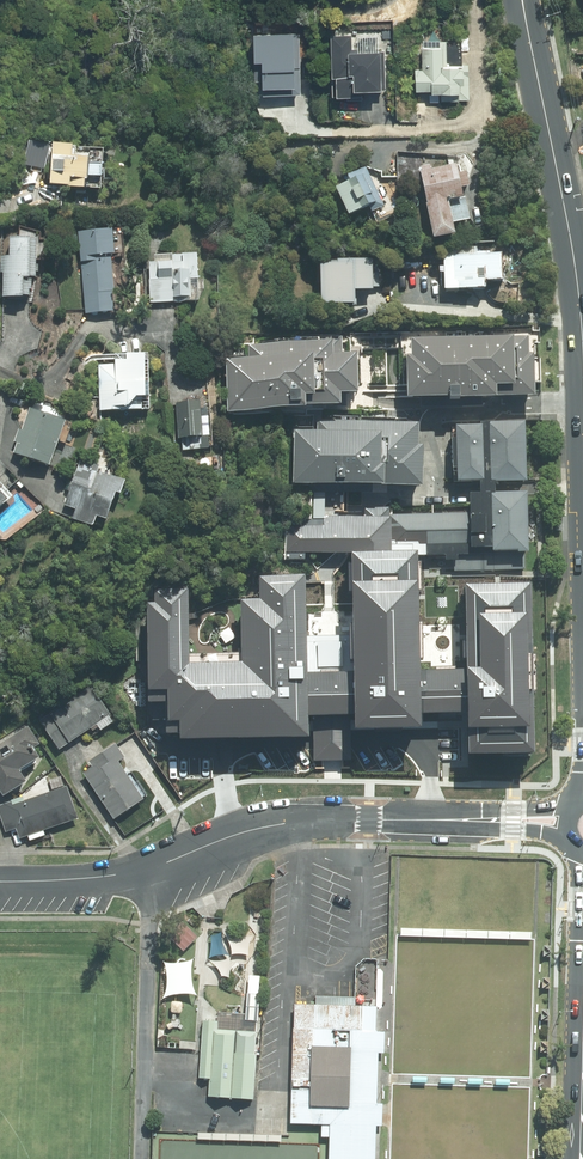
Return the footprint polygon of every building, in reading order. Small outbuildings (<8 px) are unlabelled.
[(298,91),(298,78),(300,18),(271,18),(270,35),(257,34),(256,95),(274,95),(274,90),(298,91)] [(346,35),(325,34),(323,74),(328,74),(327,93),(353,94),(353,86),(372,86),(373,51),(346,50),(346,35)] [(421,46),(417,46),(418,68),(409,69),(410,89),(426,88),(426,101),(466,99),(464,64),(442,65),(441,40),(420,41),(421,46)] [(90,179),(107,180),(109,150),(58,147),(55,189),(90,191),(90,179)] [(430,165),(415,167),(425,238),(445,235),(440,200),(454,198),(453,187),(463,186),(460,163),(430,167),(430,165)] [(343,181),(327,188),(339,215),(361,206),(365,213),(380,206),(362,166),(341,176),(343,181)] [(112,231),(81,233),(86,313),(117,311),(114,257),(118,257),(116,231),(112,231)] [(5,275),(5,299),(41,300),(42,241),(13,240),(13,257),(3,257),(2,274),(5,275)] [(202,256),(153,254),(151,303),(201,304),(202,256)] [(495,255),(447,255),(447,289),(477,289),(477,281),(495,281),(495,255)] [(330,263),(311,264),(312,304),(345,303),(345,290),(366,289),(365,260),(330,261),(330,263)] [(414,277),(400,278),(402,296),(416,294),(414,277)] [(405,357),(407,398),(534,394),(532,337),(409,340),(410,357),(405,357)] [(220,356),(223,414),(341,408),(341,396),(358,396),(356,353),(342,353),(342,341),(242,345),(243,355),(220,356)] [(119,366),(102,366),(102,411),(151,412),(151,367),(151,356),(131,356),(131,363),(119,363),(119,366)] [(210,403),(179,405),(181,451),(213,449),(210,403)] [(73,422),(30,407),(13,454),(56,470),(73,422)] [(494,479),(525,478),(523,420),(454,422),(456,478),(482,477),(482,490),(471,491),(471,509),(389,511),(390,557),(462,555),(462,567),(532,566),(530,492),(494,492),(494,479)] [(308,434),(306,484),(426,489),(428,447),(425,447),(426,425),(332,422),(331,435),(308,434)] [(119,495),(124,497),(129,484),(81,468),(68,507),(77,510),(73,521),(96,528),(100,518),(104,519),(111,521),(119,495)] [(12,503),(0,490),(0,515),(12,503)] [(321,520),(289,519),(289,534),(285,534),(284,559),(302,560),(302,553),(329,553),(329,528),(321,528),(321,520)] [(154,598),(146,598),(148,702),(168,702),(169,732),(179,731),(179,736),(304,733),(301,575),(259,576),(260,596),(238,597),(239,662),(189,663),(187,588),(154,588),(154,598)] [(495,658),(495,675),(485,675),(485,701),(520,701),(521,676),(524,676),(525,598),(520,598),(521,588),(501,588),(501,597),(483,597),(483,626),(486,626),(486,636),(501,636),(501,658),(495,658)] [(61,750),(97,723),(102,731),(118,719),(112,712),(90,682),(39,720),(61,750)] [(538,733),(527,732),(528,724),(528,712),(494,711),(494,718),(480,718),(479,752),(527,754),(527,742),(537,743),(538,733)] [(0,742),(0,786),(9,796),(31,778),(25,770),(49,751),(25,721),(0,742)] [(94,765),(84,771),(115,818),(145,798),(122,762),(127,758),(117,743),(111,746),(91,760),(94,765)] [(69,788),(63,772),(42,779),(47,795),(15,806),(13,802),(0,806),(0,814),(9,840),(78,816),(69,788)] [(200,940),(184,923),(171,935),(186,952),(200,940)] [(286,997),(284,1113),(325,1114),(324,1158),(371,1158),(374,999),(286,997)] [(250,1014),(195,1012),(192,1083),(248,1085),(250,1014)]
